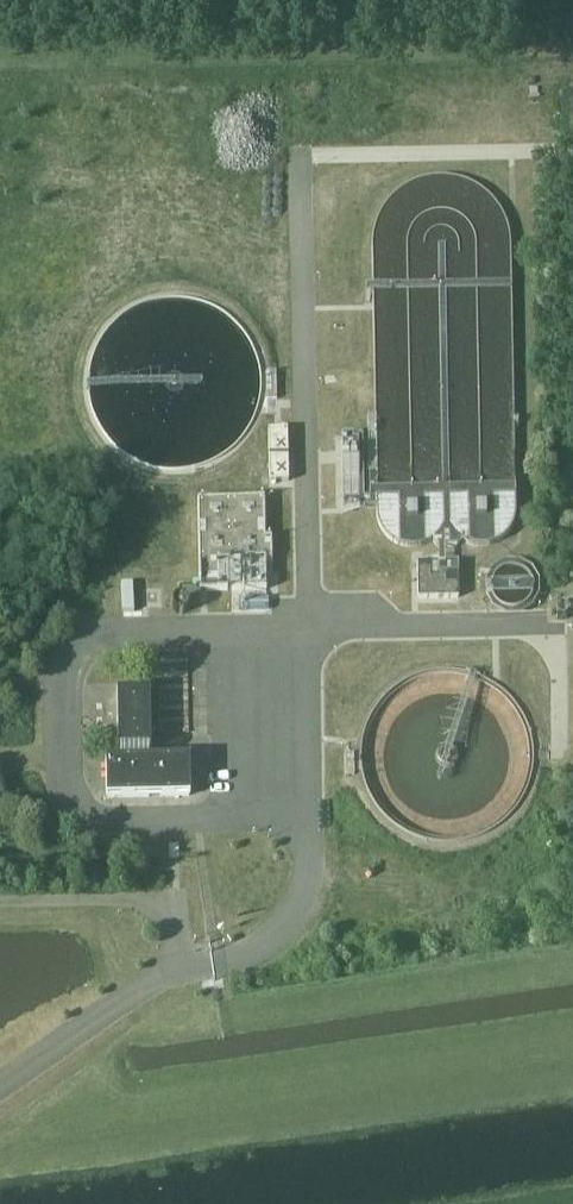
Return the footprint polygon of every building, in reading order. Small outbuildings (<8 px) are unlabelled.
[(342,436),(343,506),(375,506),(374,414),(362,414),(363,436),(342,436)] [(287,428),(267,429),(267,481),(288,481),(287,428)] [(265,499),(195,500),(197,592),(266,590),(265,499)] [(458,563),(440,563),(418,564),(418,598),(458,597),(458,563)] [(530,598),(531,595),(532,594),(532,591),(533,588),(533,587),(533,584),(532,582),(532,581),(531,578),(529,575),(527,573),(525,571),(523,569),(520,568),(518,567),(515,566),(512,566),(509,566),(506,567),(503,568),(501,569),(498,571),(496,573),(495,575),(493,578),(492,581),(491,584),(491,586),(491,589),(492,592),(492,595),(494,598),(495,600),(497,602),(500,604),(502,606),(505,607),(508,608),(510,608),(513,608),(516,608),(519,607),(522,606),(524,604),(526,602),(528,600),(530,598)] [(194,726),(194,655),(159,655),(159,726),(194,726)] [(190,797),(189,760),(149,760),(149,749),(151,749),(150,693),(117,693),(118,749),(121,749),(121,761),(106,761),(107,798),(190,797)] [(346,775),(355,776),(355,754),(345,753),(346,775)] [(242,876),(243,853),(216,852),(215,875),(242,876)] [(244,875),(213,882),(220,911),(251,904),(244,875)]
